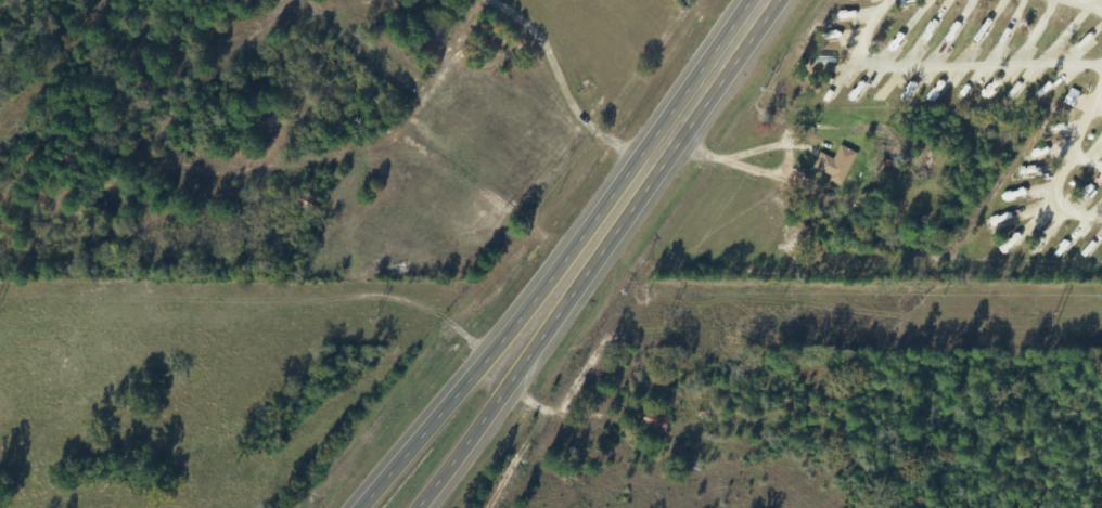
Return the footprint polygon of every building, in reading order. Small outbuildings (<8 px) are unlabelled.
[(856,155),(840,147),(833,162),(819,155),(811,172),(841,186),(856,155)] [(638,425),(662,435),(669,420),(645,410),(638,425)]
